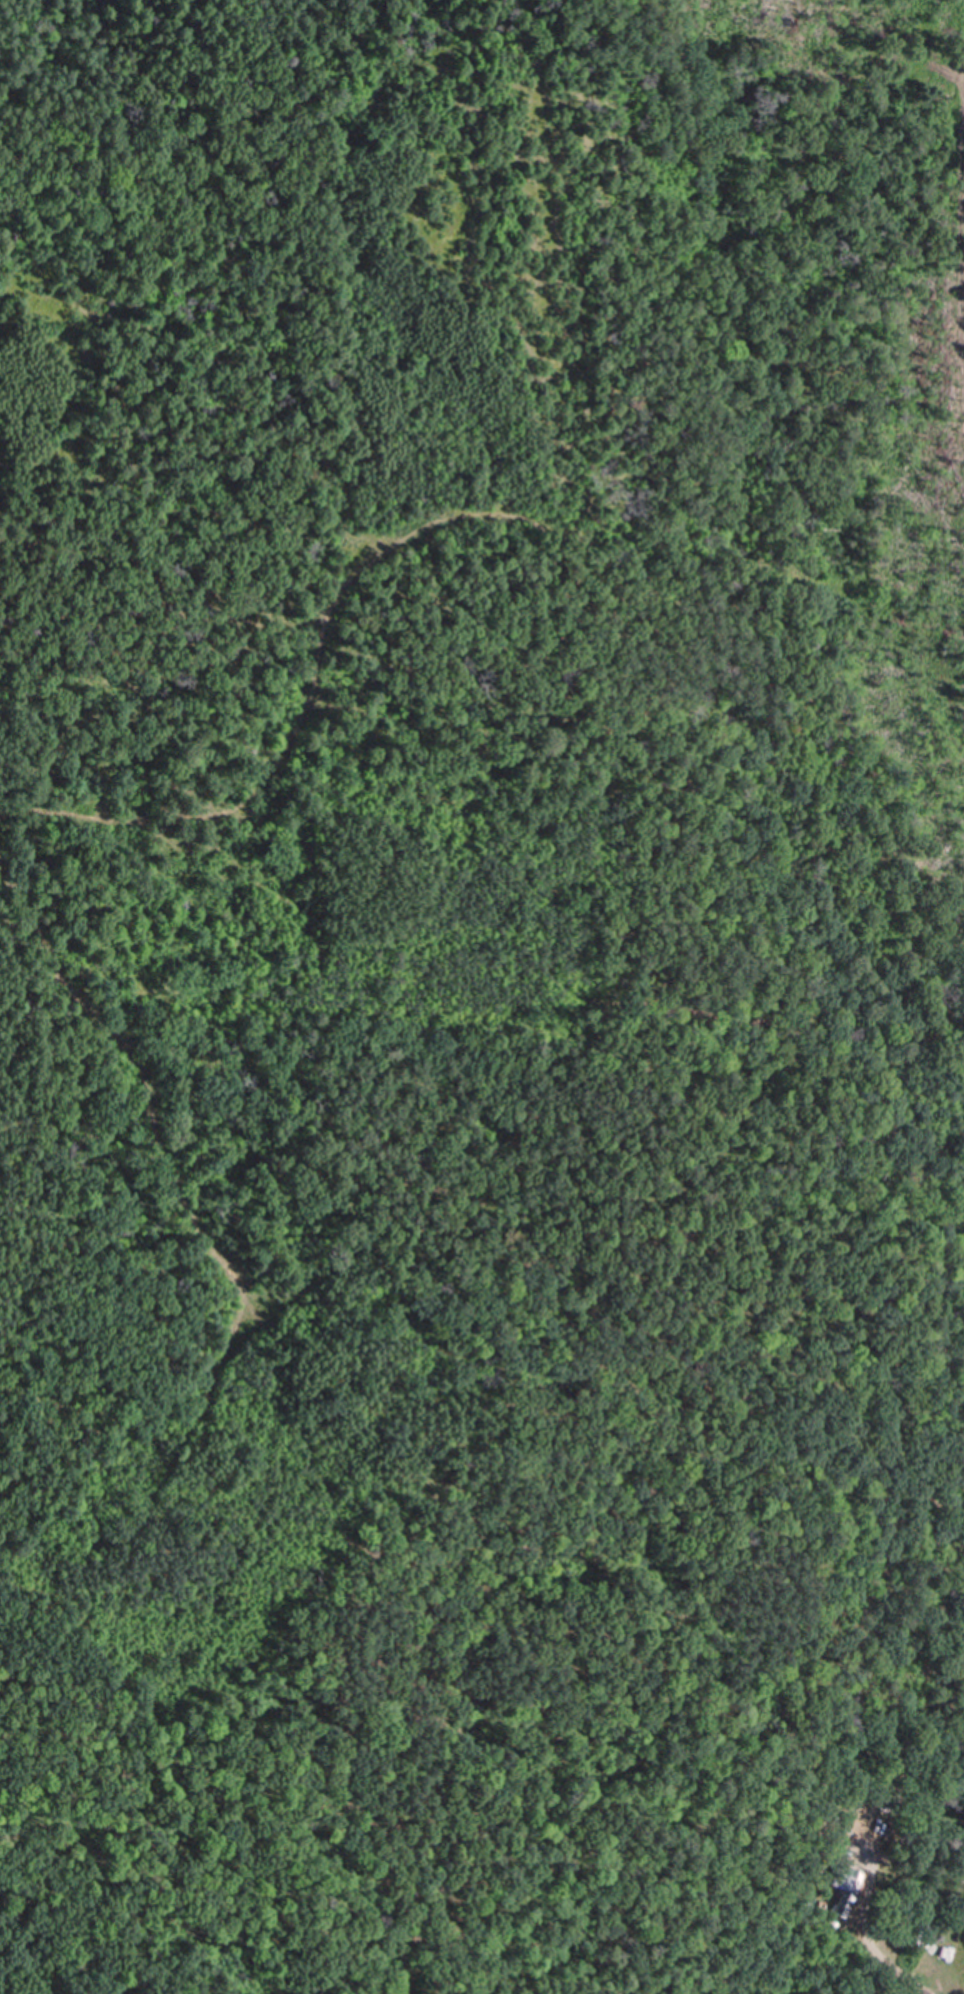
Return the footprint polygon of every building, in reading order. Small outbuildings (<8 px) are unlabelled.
[(865,1873),(851,1867),(834,1914),(848,1919),(865,1873)]
